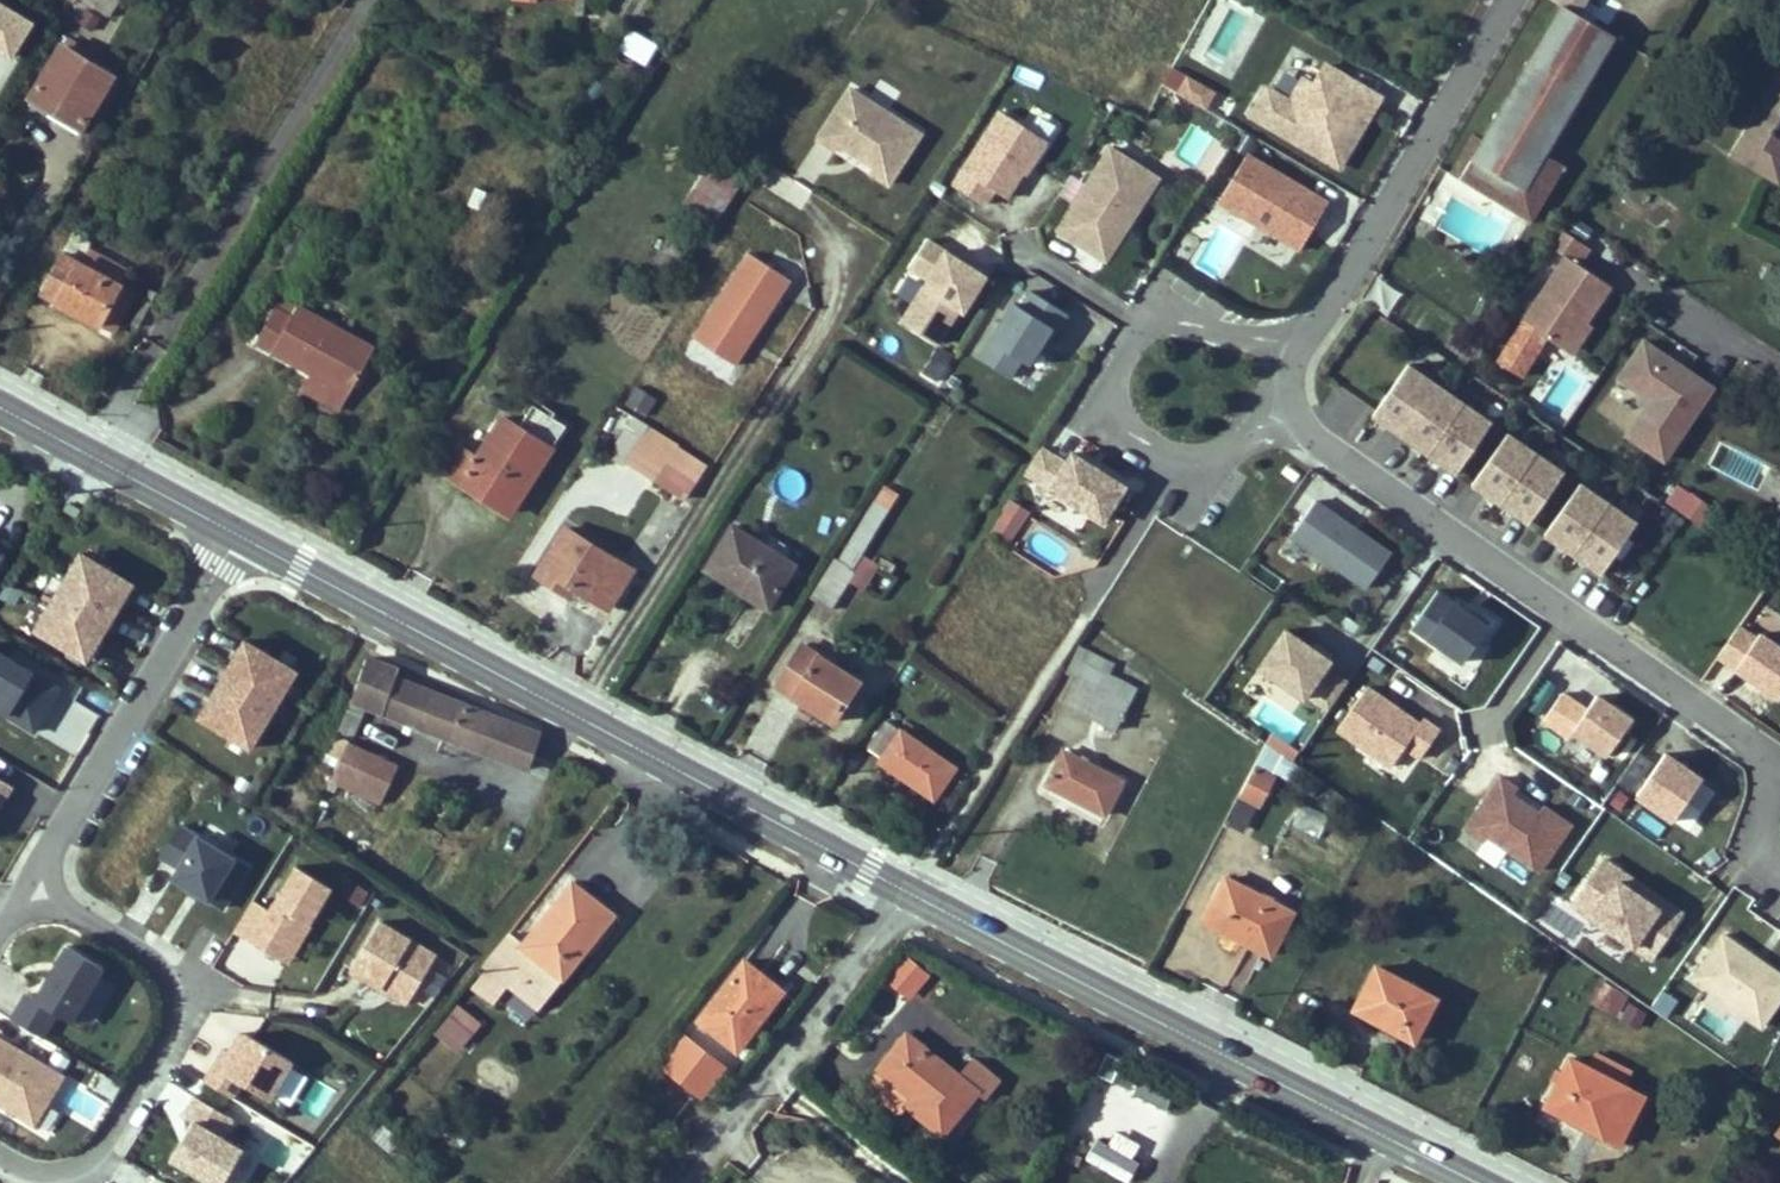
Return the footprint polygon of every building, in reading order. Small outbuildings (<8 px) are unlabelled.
[(109,15),(119,0),(85,0),(109,15)] [(1531,160),(1536,151),(1544,155),(1546,152),(1614,35),(1563,4),(1481,142),(1471,136),(1452,169),(1514,206),(1539,164),(1531,160)] [(36,25),(0,6),(0,92),(36,25)] [(89,27),(97,15),(85,8),(78,19),(89,27)] [(645,64),(657,44),(631,29),(619,49),(645,64)] [(78,133),(112,77),(96,66),(86,61),(90,55),(92,51),(66,36),(61,45),(59,44),(28,95),(48,107),(44,112),(78,133)] [(1640,87),(1653,60),(1618,42),(1604,69),(1640,87)] [(96,66),(99,60),(90,55),(86,61),(96,66)] [(1367,91),(1311,58),(1300,77),(1293,73),(1282,92),(1256,77),(1239,107),(1328,159),(1367,91)] [(1734,155),(1779,181),(1779,178),(1779,77),(1734,155)] [(1192,80),(1183,96),(1210,111),(1219,96),(1192,80)] [(921,134),(851,88),(819,138),(836,149),(839,145),(872,166),(869,171),(889,184),(921,134)] [(1044,142),(998,116),(962,171),(1007,200),(1044,142)] [(1159,181),(1102,145),(1078,183),(1070,178),(1057,197),(1067,203),(1049,231),(1103,266),(1159,181)] [(1316,200),(1231,151),(1204,198),(1289,247),(1316,200)] [(1539,164),(1544,155),(1536,151),(1531,160),(1539,164)] [(1534,217),(1566,164),(1546,152),(1544,155),(1539,164),(1514,206),(1534,217)] [(713,223),(743,178),(715,159),(685,205),(713,223)] [(1586,321),(1610,285),(1579,264),(1590,248),(1558,226),(1547,244),(1566,257),(1523,322),(1566,350),(1586,321)] [(120,285),(129,269),(88,248),(92,241),(75,232),(42,293),(60,302),(62,297),(75,303),(72,309),(100,324),(100,322),(120,285)] [(1001,287),(927,240),(911,273),(926,282),(900,326),(941,350),(964,311),(980,320),(1001,287)] [(792,277),(750,249),(696,332),(739,359),(792,277)] [(114,329),(133,293),(120,285),(100,322),(114,329)] [(1019,304),(1013,300),(977,355),(1019,381),(1062,312),(1028,290),(1019,304)] [(300,305),(283,295),(277,306),(294,316),(300,305)] [(75,303),(62,297),(60,302),(59,303),(72,309),(75,303)] [(373,346),(300,305),(294,316),(277,306),(256,343),(312,374),(326,382),(330,375),(352,386),(373,346)] [(1572,355),(1592,325),(1586,321),(1566,350),(1572,355)] [(1664,460),(1713,388),(1644,341),(1619,378),(1650,400),(1626,435),(1664,460)] [(1461,473),(1496,422),(1413,366),(1378,416),(1461,473)] [(339,410),(352,386),(330,375),(326,382),(312,374),(304,390),(339,410)] [(694,415),(649,389),(638,408),(683,435),(694,415)] [(514,507),(566,426),(533,404),(519,427),(502,417),(477,457),(461,447),(445,472),(482,495),(486,489),(514,507)] [(626,462),(648,425),(652,419),(637,409),(609,456),(624,466),(626,462)] [(656,481),(678,447),(679,445),(648,425),(626,462),(656,481)] [(1530,519),(1564,469),(1505,428),(1470,479),(1530,519)] [(684,499),(706,465),(678,447),(656,481),(684,499)] [(1136,491),(1073,451),(1048,490),(1111,529),(1136,491)] [(1537,524),(1600,567),(1634,517),(1572,474),(1537,524)] [(852,568),(898,494),(885,487),(838,560),(835,558),(810,597),(831,610),(850,580),(855,570),(852,568)] [(1711,508),(1691,494),(1690,496),(1678,487),(1668,502),(1700,524),(1711,508)] [(514,507),(486,489),(482,495),(510,513),(514,507)] [(1009,498),(990,529),(1008,540),(1027,510),(1009,498)] [(1354,593),(1381,554),(1305,501),(1278,540),(1354,593)] [(73,511),(63,504),(58,512),(68,519),(73,511)] [(633,569),(565,527),(536,574),(549,582),(554,574),(563,580),(608,608),(633,569)] [(768,607),(794,566),(769,551),(731,528),(706,569),(768,607)] [(802,553),(777,538),(769,551),(794,566),(802,553)] [(128,580),(79,551),(33,627),(82,656),(128,580)] [(865,589),(880,564),(865,556),(855,570),(850,580),(865,589)] [(558,588),(563,580),(554,574),(549,582),(558,588)] [(27,596),(4,586),(0,595),(0,603),(20,611),(27,596)] [(1436,591),(1406,635),(1462,673),(1492,629),(1436,591)] [(1779,700),(1779,653),(1740,624),(1718,656),(1725,661),(1720,667),(1776,706),(1779,700)] [(1340,662),(1286,628),(1249,681),(1293,711),(1306,691),(1331,708),(1352,677),(1337,667),(1340,662)] [(294,666),(245,637),(199,713),(248,743),(294,666)] [(833,721),(859,680),(803,645),(777,686),(833,721)] [(1108,663),(1078,647),(1067,670),(1077,674),(1083,661),(1103,672),(1108,663)] [(0,651),(0,709),(34,730),(59,687),(0,651)] [(480,711),(396,678),(399,670),(367,658),(353,699),(444,735),(529,768),(541,736),(480,711)] [(1114,694),(1121,681),(1103,672),(1083,661),(1077,674),(1063,702),(1116,730),(1130,703),(1114,694)] [(1130,703),(1137,689),(1121,681),(1114,694),(1130,703)] [(1368,685),(1339,726),(1396,767),(1409,748),(1425,758),(1440,736),(1368,685)] [(1624,719),(1622,717),(1588,693),(1579,705),(1566,696),(1546,724),(1596,759),(1624,719)] [(956,768),(886,720),(868,747),(881,756),(878,760),(934,799),(956,768)] [(471,746),(444,735),(437,752),(465,762),(471,746)] [(380,804),(399,765),(339,737),(331,753),(341,758),(330,780),(380,804)] [(1308,771),(1267,742),(1254,767),(1273,778),(1276,772),(1291,781),(1296,775),(1302,780),(1308,771)] [(1105,814),(1122,781),(1064,750),(1046,784),(1105,814)] [(1660,755),(1628,795),(1670,824),(1699,783),(1660,755)] [(1259,804),(1273,778),(1254,767),(1240,794),(1259,804)] [(1525,789),(1503,774),(1465,830),(1482,842),(1486,836),(1540,873),(1573,826),(1543,805),(1539,810),(1520,796),(1525,789)] [(11,784),(0,777),(0,802),(11,784)] [(334,791),(338,784),(330,780),(327,788),(334,791)] [(1321,836),(1327,814),(1301,807),(1295,829),(1321,836)] [(165,817),(146,847),(165,859),(158,869),(206,900),(232,860),(165,817)] [(1650,963),(1682,915),(1603,860),(1569,908),(1650,963)] [(231,975),(244,947),(295,969),(330,889),(291,872),(273,913),(242,899),(213,967),(231,975)] [(1293,912),(1243,886),(1236,883),(1226,878),(1204,921),(1224,931),(1221,938),(1239,947),(1242,941),(1271,955),(1293,912)] [(1243,886),(1246,882),(1239,878),(1236,883),(1243,886)] [(540,1008),(585,951),(609,922),(585,903),(591,896),(572,882),(522,945),(508,934),(484,963),(488,967),(474,985),(495,1001),(509,984),(540,1008)] [(614,915),(591,896),(585,903),(609,922),(614,915)] [(431,946),(383,917),(354,966),(402,995),(431,946)] [(1779,997),(1779,981),(1716,937),(1686,981),(1757,1030),(1779,997)] [(928,975),(905,956),(889,975),(912,994),(928,975)] [(135,997),(68,957),(54,980),(52,978),(36,1005),(105,1047),(135,997)] [(758,1017),(780,989),(744,961),(699,1019),(737,1048),(760,1018),(758,1017)] [(1413,1040),(1435,997),(1376,967),(1354,1009),(1413,1040)] [(1606,1011),(1618,989),(1604,982),(1592,1004),(1606,1011)] [(1652,1009),(1668,1020),(1679,1003),(1662,992),(1652,1009)] [(1640,1026),(1648,1013),(1633,1003),(1624,1016),(1640,1026)] [(458,1022),(466,1012),(458,1005),(450,1015),(458,1022)] [(459,1049),(480,1023),(466,1012),(458,1022),(450,1015),(437,1031),(459,1049)] [(220,1061),(209,1079),(236,1095),(247,1077),(278,1096),(302,1057),(257,1030),(233,1069),(220,1061)] [(984,1098),(998,1080),(973,1060),(959,1077),(907,1034),(878,1070),(877,1070),(866,1084),(902,1114),(908,1106),(942,1133),(977,1092),(984,1098)] [(86,1063),(41,1037),(0,1106),(0,1119),(30,1137),(62,1084),(71,1089),(86,1063)] [(724,1067),(686,1037),(664,1065),(701,1095),(724,1067)] [(1623,1084),(1630,1071),(1598,1054),(1591,1068),(1623,1084)] [(1619,1144),(1644,1095),(1623,1084),(1591,1068),(1571,1057),(1563,1072),(1558,1082),(1546,1106),(1619,1144)] [(1558,1082),(1563,1072),(1558,1069),(1553,1079),(1558,1082)] [(312,1080),(300,1108),(319,1116),(331,1088),(312,1080)] [(237,1117),(196,1093),(184,1113),(194,1119),(173,1154),(219,1182),(241,1145),(226,1136),(237,1117)] [(1085,1141),(1092,1125),(1079,1120),(1073,1136),(1085,1141)] [(400,1141),(382,1126),(372,1138),(390,1153),(400,1141)]
